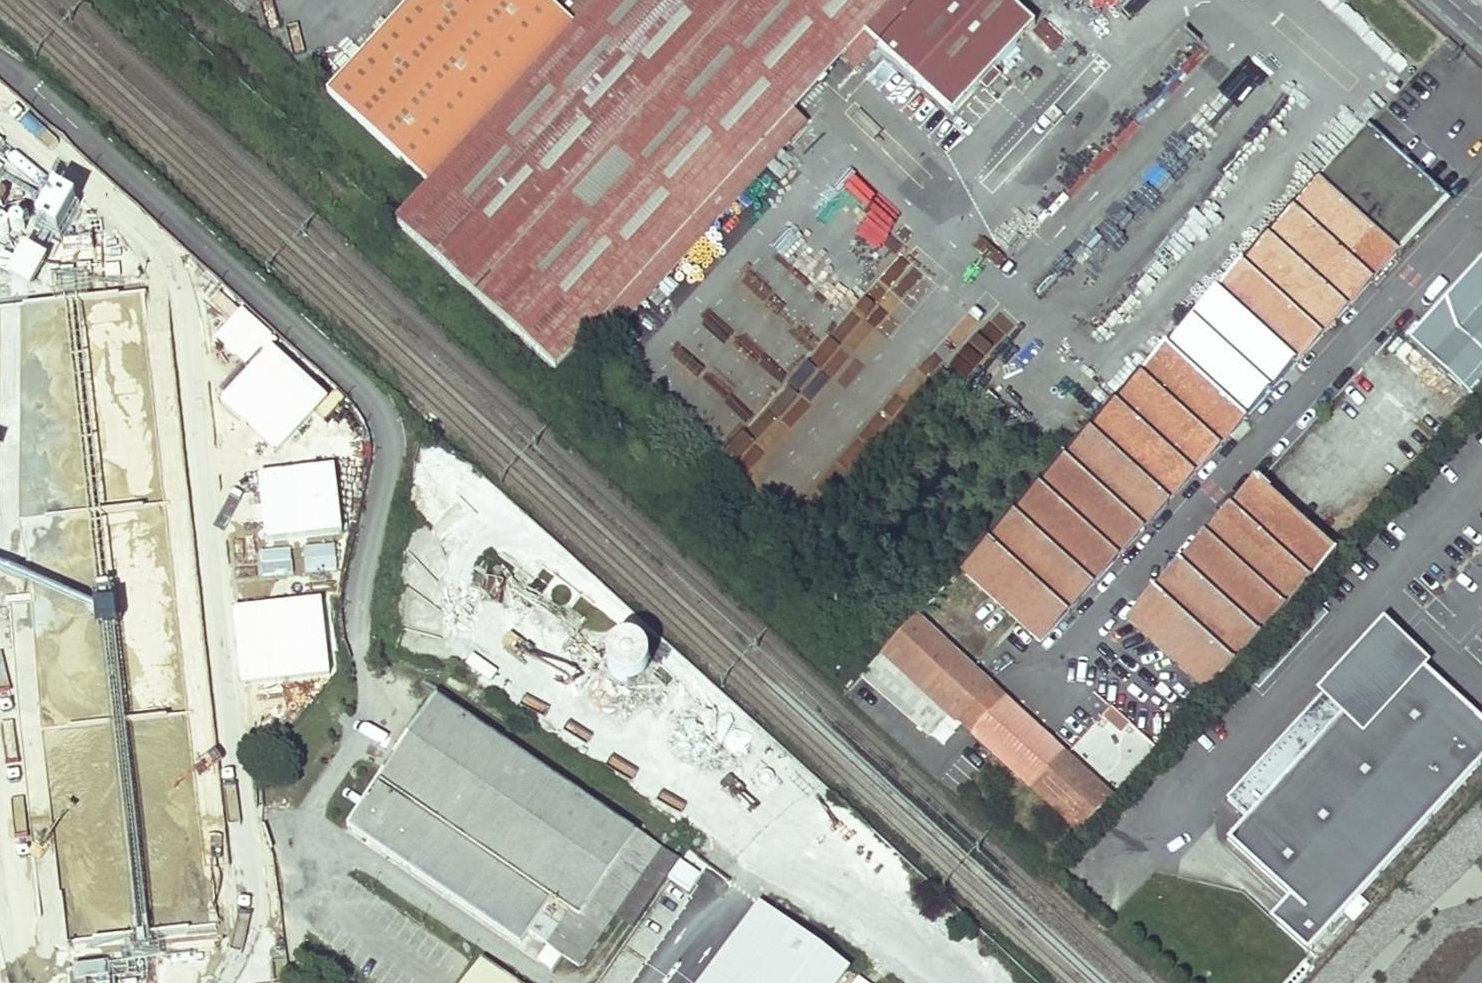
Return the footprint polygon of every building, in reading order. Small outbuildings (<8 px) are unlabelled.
[(547,0),(415,0),(330,92),(432,184),(577,27),(547,0)] [(577,27),(432,184),(398,216),(555,363),(590,325),(602,336),(879,39),(954,110),(1036,23),(1012,0),(602,0),(577,27)] [(577,27),(602,0),(547,0),(577,27)] [(1453,206),(1368,127),(959,567),(1046,647),(1453,206)] [(1447,300),(1457,328),(1435,351),(1448,362),(1440,371),(1475,402),(1481,395),(1481,262),(1447,300)] [(738,469),(759,489),(863,378),(842,358),(738,469)] [(1336,552),(1260,482),(1131,621),(1208,691),(1336,552)] [(525,622),(563,646),(575,628),(536,604),(525,622)] [(1115,801),(915,614),(876,655),(1076,842),(1115,801)] [(1308,956),(1481,767),(1481,722),(1425,670),(1429,665),(1385,624),(1243,778),(1223,799),(1246,820),(1226,841),(1289,900),(1270,921),(1308,956)] [(582,686),(623,726),(649,699),(657,706),(656,707),(707,755),(728,733),(656,664),(658,661),(631,635),(582,686)] [(701,875),(435,699),(348,829),(520,943),(528,931),(579,965),(614,913),(635,927),(668,878),(690,893),(701,875)] [(760,905),(703,982),(839,982),(849,969),(760,905)] [(482,962),(468,982),(514,982),(482,962)]
